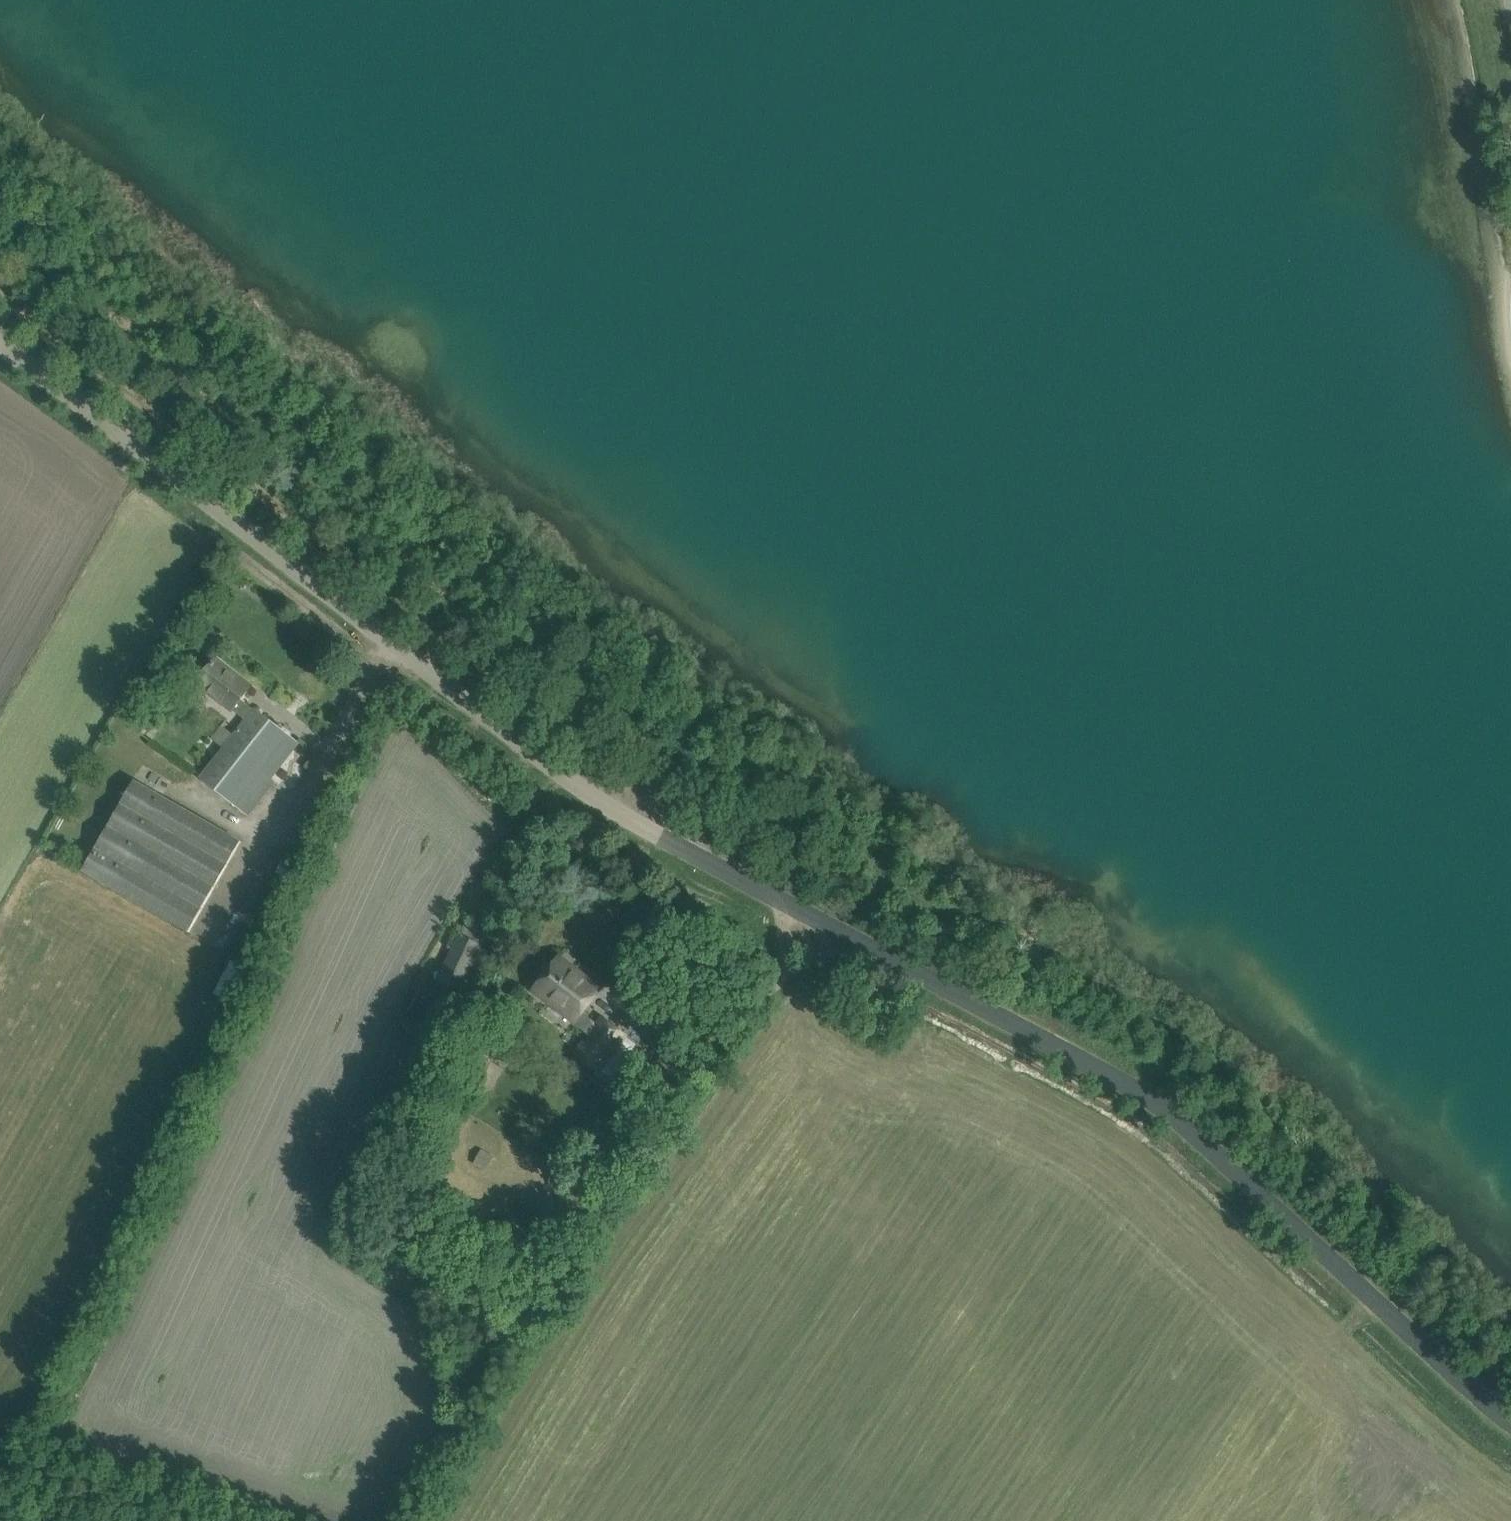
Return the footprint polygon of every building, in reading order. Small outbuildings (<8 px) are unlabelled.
[(235,708),(245,716),(248,718),(225,749),(201,780),(243,813),(299,742),(255,708),(254,709),(252,707),(241,699),(252,685),(216,658),(197,682),(233,709),(235,708)] [(81,871),(167,919),(161,929),(182,941),(240,839),(134,779),(81,871)] [(436,980),(462,992),(483,944),(457,933),(436,980)] [(546,973),(536,987),(577,1018),(575,1021),(575,1022),(592,1035),(578,1054),(600,1071),(611,1079),(624,1061),(637,1045),(626,1036),(604,1019),(601,1024),(583,1010),(598,991),(572,970),(573,969),(559,958),(546,973)]
